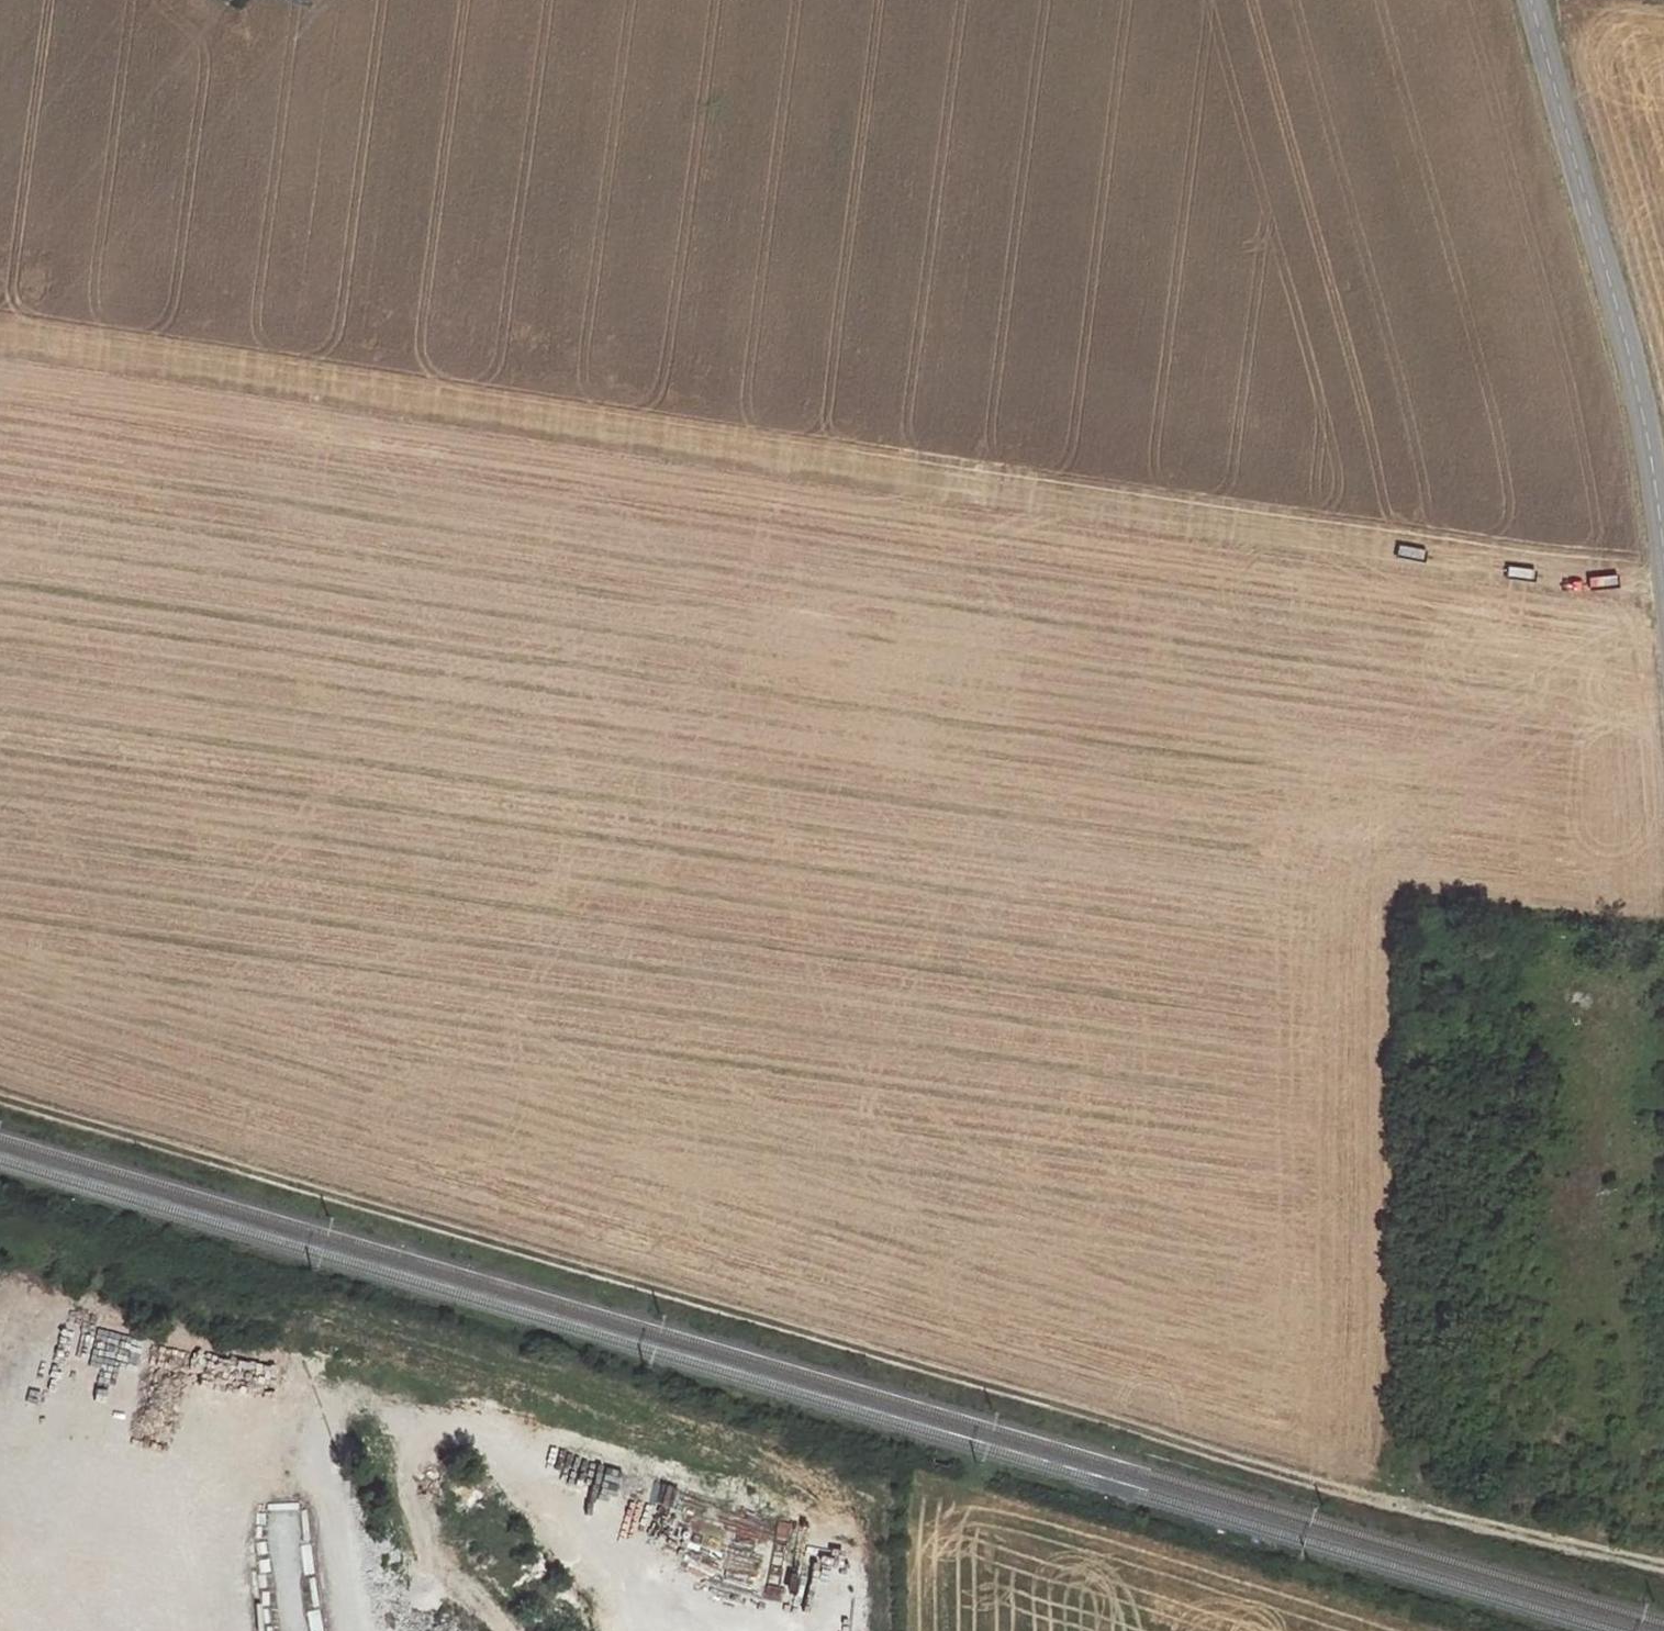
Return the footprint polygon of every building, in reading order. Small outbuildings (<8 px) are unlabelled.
[(949,1447),(933,1443),(929,1454),(945,1459),(949,1447)]
